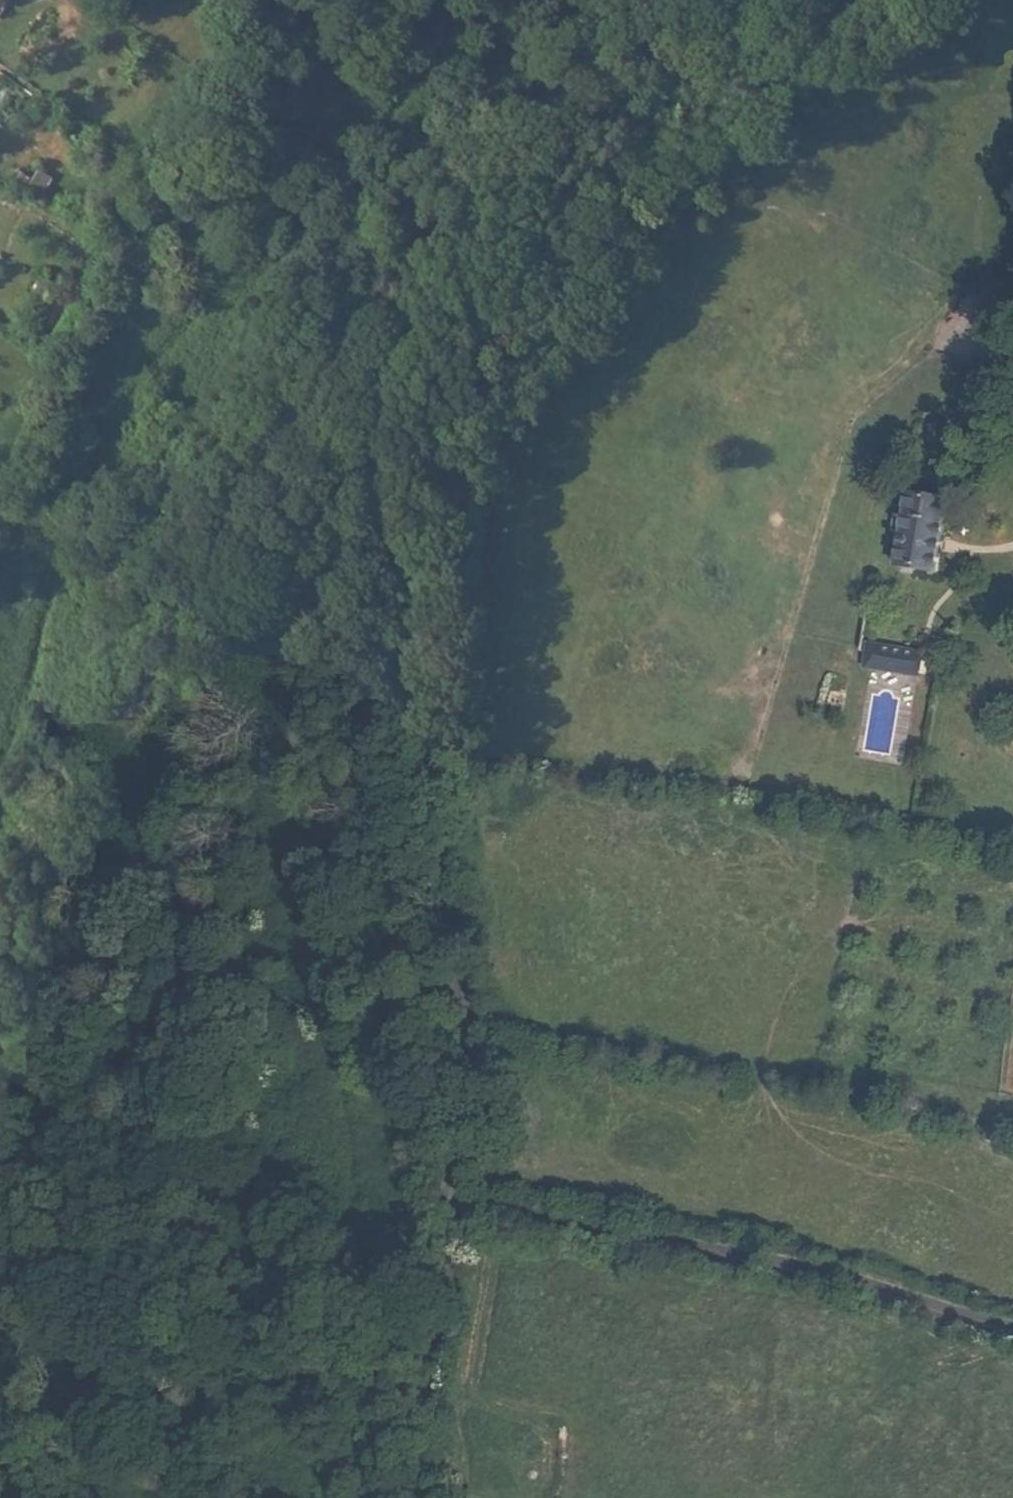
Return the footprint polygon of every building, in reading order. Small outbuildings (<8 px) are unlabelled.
[(940,573),(953,499),(913,492),(901,566),(940,573)] [(875,644),(871,668),(920,676),(924,653),(875,644)]
